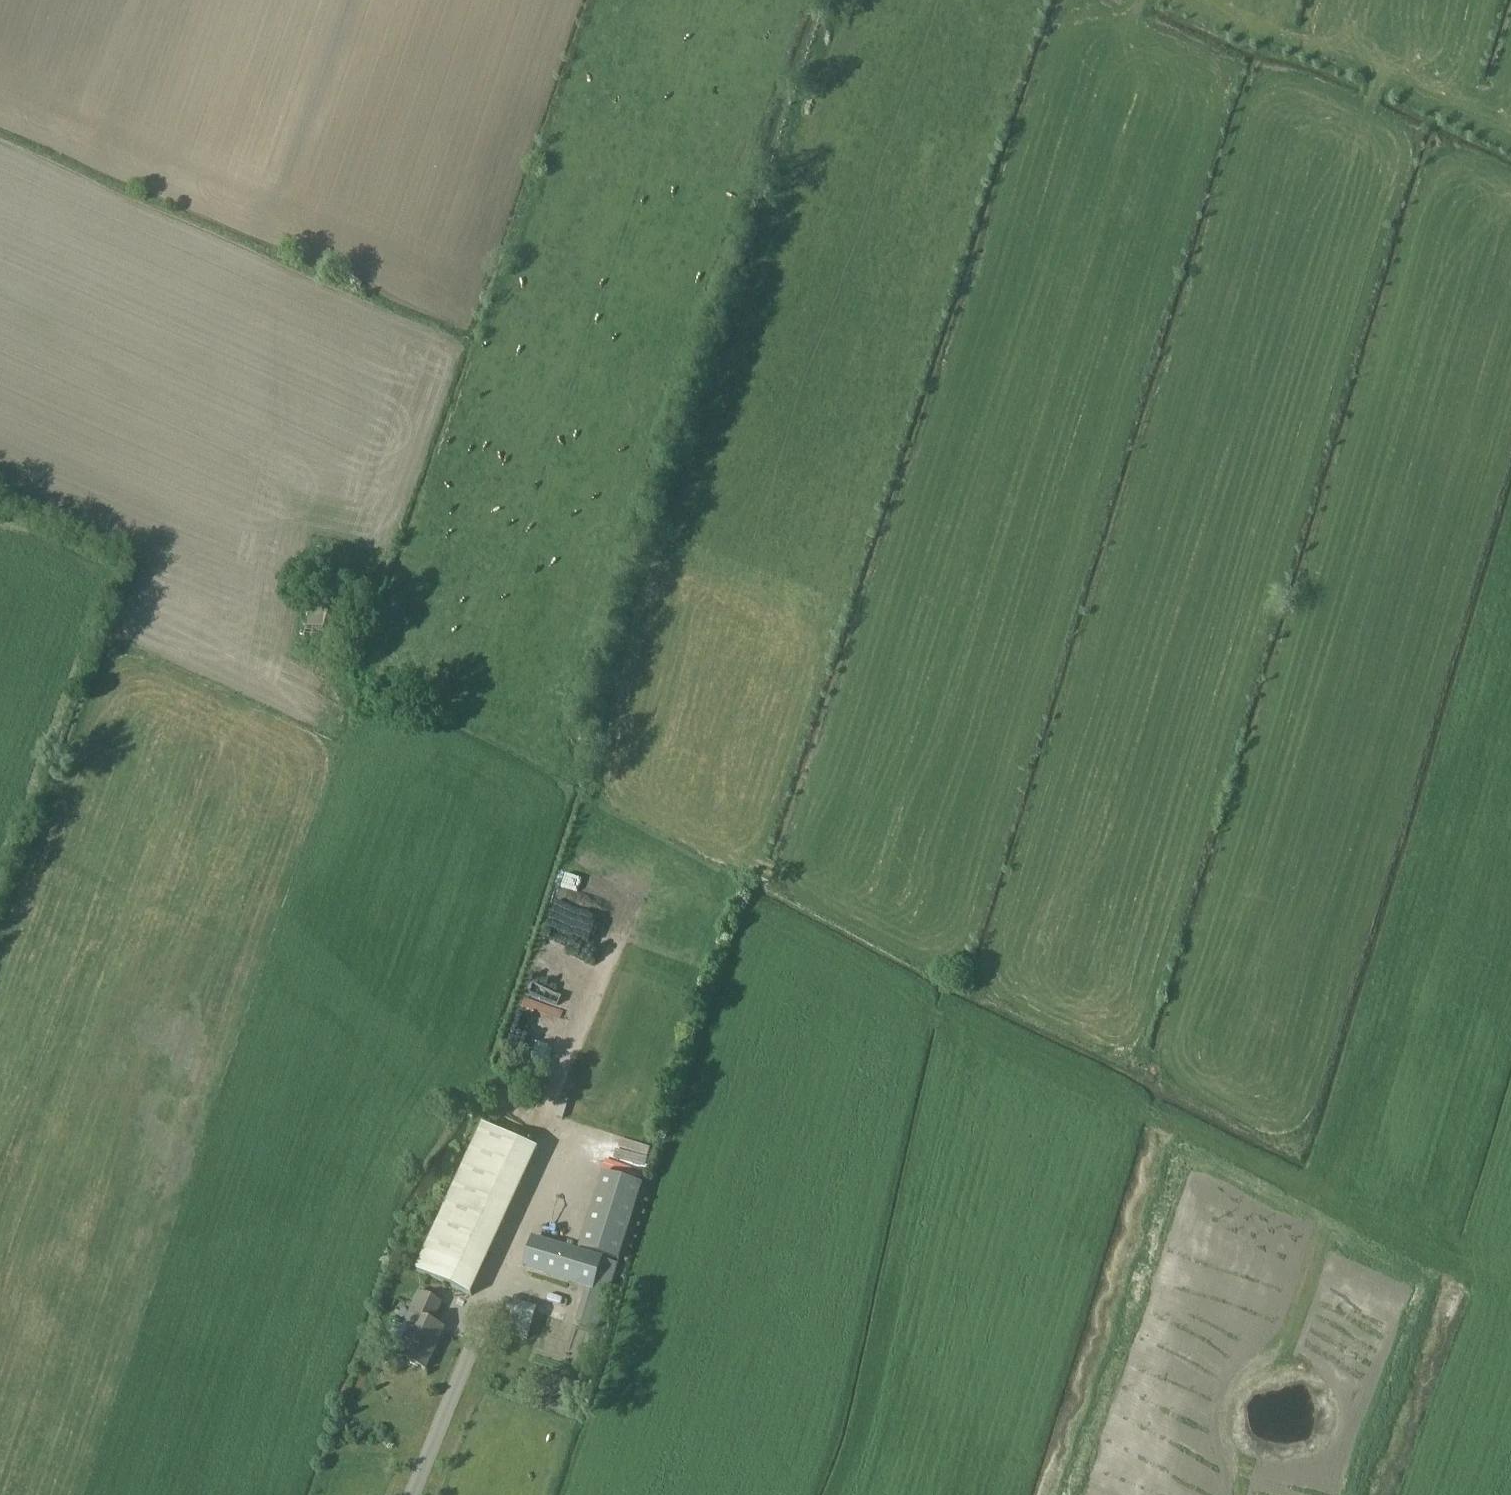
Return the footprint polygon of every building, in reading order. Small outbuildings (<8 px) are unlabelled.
[(356,594),(346,585),(335,581),(320,583),(303,639),(315,651),(325,654),(337,652),(356,594)] [(562,1119),(567,1104),(561,1102),(555,1116),(562,1119)] [(478,1124),(415,1272),(470,1295),(533,1148),(478,1124)] [(603,1174),(580,1250),(619,1262),(642,1186),(603,1174)] [(618,1265),(602,1260),(534,1239),(524,1270),(586,1290),(576,1323),(599,1330),(618,1265)] [(397,1358),(427,1371),(444,1330),(424,1321),(426,1317),(433,1320),(440,1304),(418,1295),(404,1327),(409,1330),(397,1358)]
